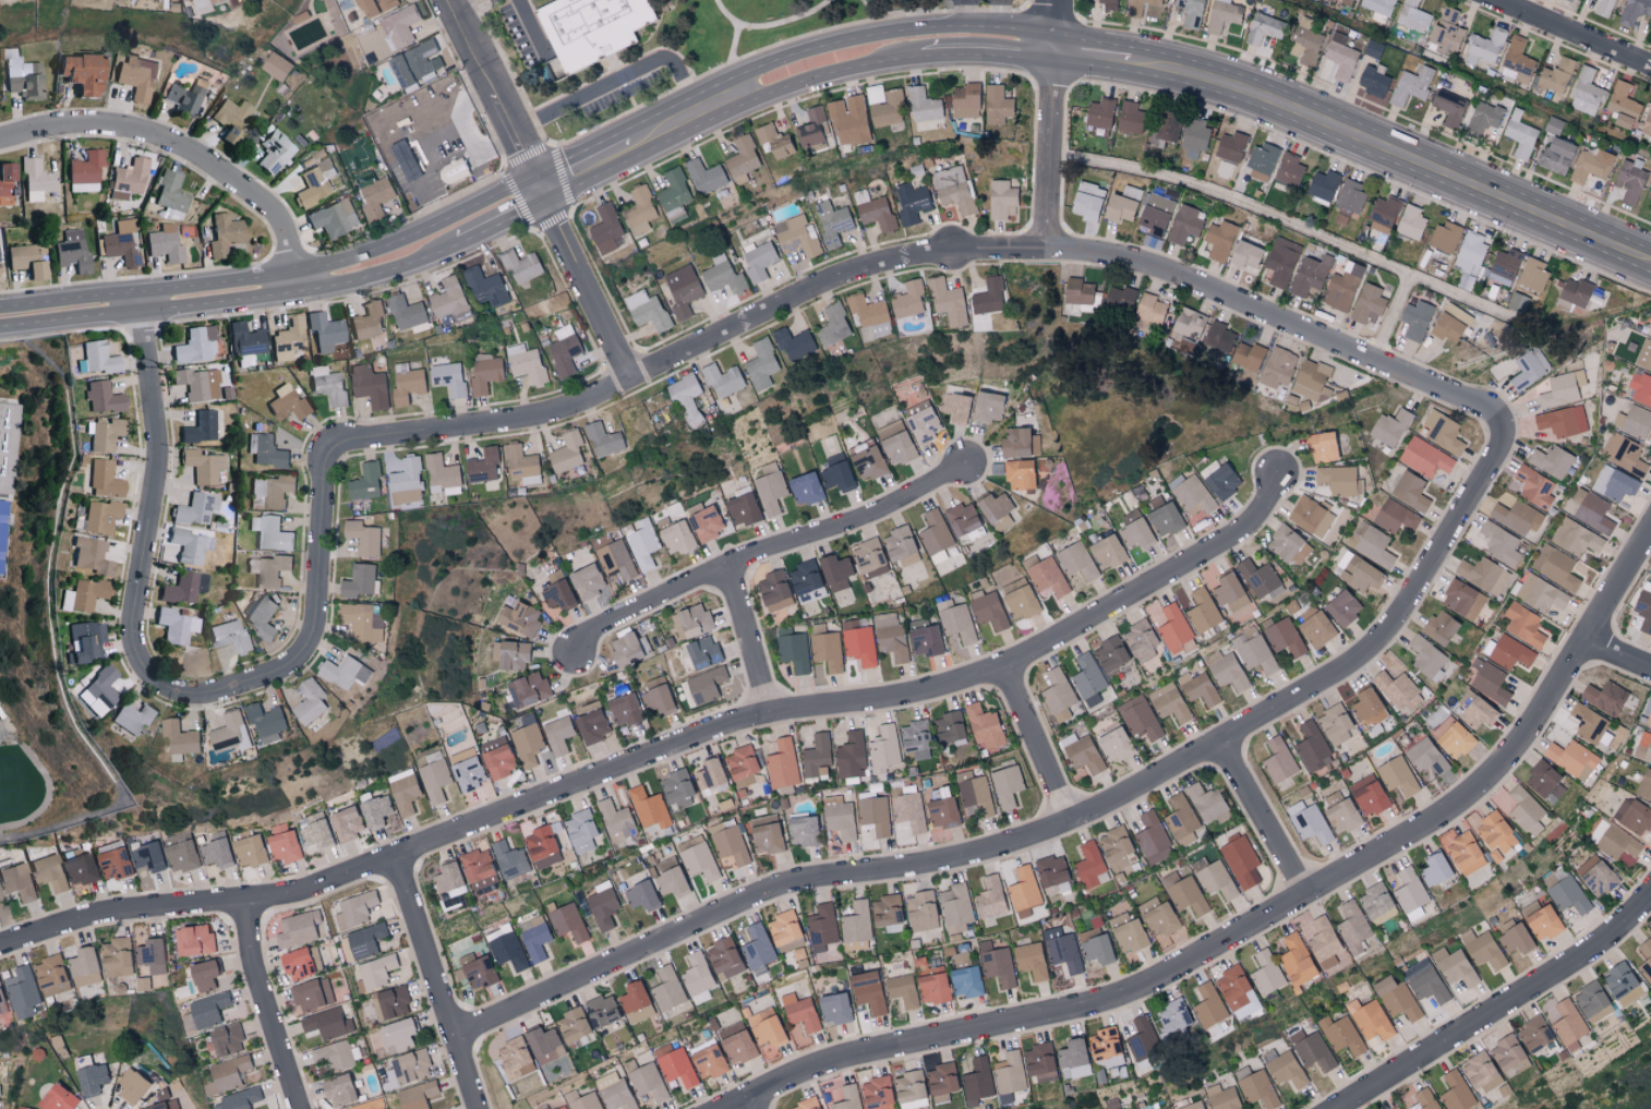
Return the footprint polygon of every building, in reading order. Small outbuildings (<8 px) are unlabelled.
[(398,5),(396,0),(355,0),(363,19),(398,5)] [(538,12),(564,0),(573,0),(574,3),(579,0),(651,0),(661,21),(638,33),(641,43),(570,79),(538,12)] [(1140,18),(1143,2),(1158,5),(1159,0),(1129,0),(1127,16),(1140,18)] [(1198,30),(1204,0),(1175,0),(1174,8),(1185,10),(1182,27),(1198,30)] [(1220,35),(1222,23),(1239,25),(1241,6),(1230,5),(1231,0),(1211,0),(1207,33),(1220,35)] [(1374,11),(1371,19),(1385,24),(1394,0),(1361,0),(1359,6),(1374,11)] [(1425,34),(1432,15),(1416,9),(1419,0),(1403,0),(1395,22),(1425,34)] [(1608,18),(1615,0),(1596,0),(1591,12),(1608,18)] [(1617,23),(1632,29),(1637,13),(1650,17),(1650,16),(1650,0),(1625,0),(1617,23)] [(414,40),(407,25),(420,20),(412,4),(379,20),(393,50),(414,40)] [(1458,11),(1445,6),(1437,26),(1433,24),(1425,44),(1455,56),(1465,30),(1453,25),(1458,11)] [(1262,34),(1280,40),(1286,22),(1254,11),(1244,42),(1257,47),(1262,34)] [(1310,67),(1324,36),(1309,29),(1312,20),(1300,15),(1289,40),(1305,47),(1298,62),(1310,67)] [(1494,64),(1507,30),(1494,26),(1489,40),(1472,34),(1462,63),(1474,67),(1477,58),(1494,64)] [(1346,84),(1359,52),(1343,46),(1347,37),(1333,31),(1322,57),(1338,64),(1332,78),(1346,84)] [(1528,86),(1536,60),(1521,55),(1526,38),(1511,34),(1498,77),(1528,86)] [(444,67),(438,54),(440,53),(433,38),(389,58),(402,86),(444,67)] [(3,49),(5,92),(18,91),(18,100),(40,99),(39,61),(18,62),(17,48),(3,49)] [(292,63),(270,51),(260,69),(283,81),(292,63)] [(95,55),(52,54),(52,74),(60,75),(60,82),(72,82),(72,96),(95,96),(95,55)] [(132,86),(129,100),(147,103),(155,61),(124,55),(123,62),(116,61),(112,82),(132,86)] [(1574,60),(1559,56),(1556,71),(1540,67),(1535,88),(1565,95),(1574,60)] [(1354,86),(1382,98),(1391,78),(1364,65),(1354,86)] [(1389,103),(1402,109),(1408,94),(1424,101),(1435,70),(1421,65),(1417,76),(1401,70),(1389,103)] [(1567,107),(1595,116),(1604,90),(1590,85),(1596,69),(1581,65),(1567,107)] [(1632,85),(1616,79),(1606,110),(1615,113),(1612,124),(1631,131),(1640,104),(1627,99),(1632,85)] [(951,118),(979,118),(979,82),(964,83),(964,87),(951,87),(951,118)] [(176,103),(174,111),(194,116),(201,87),(190,84),(188,89),(164,83),(160,99),(176,103)] [(909,86),(910,120),(943,119),(942,99),(925,99),(924,85),(909,86)] [(1004,85),(986,85),(985,125),(1005,125),(1005,117),(1012,117),(1013,98),(1004,98),(1004,85)] [(1441,125),(1455,131),(1467,101),(1436,88),(1429,105),(1447,112),(1441,125)] [(196,113),(204,116),(211,92),(202,89),(196,113)] [(871,141),(862,94),(843,97),(844,99),(828,102),(836,147),(871,141)] [(239,99),(235,105),(221,96),(208,117),(224,127),(220,134),(225,138),(227,134),(233,137),(252,108),(239,99)] [(1108,130),(1114,100),(1099,97),(1098,103),(1088,101),(1083,125),(1108,130)] [(1140,103),(1120,101),(1116,131),(1136,134),(1140,103)] [(1498,129),(1503,108),(1474,101),(1465,138),(1479,141),(1483,125),(1498,129)] [(1639,131),(1650,136),(1650,103),(1639,131)] [(809,124),(795,128),(801,148),(823,142),(819,124),(826,123),(821,105),(805,109),(809,124)] [(1512,156),(1525,161),(1538,130),(1519,122),(1523,111),(1514,107),(1502,135),(1518,141),(1512,156)] [(1160,140),(1174,144),(1181,115),(1158,109),(1151,141),(1159,143),(1160,140)] [(1210,122),(1187,117),(1178,153),(1197,158),(1199,150),(1202,151),(1210,122)] [(754,130),(769,164),(790,154),(774,120),(754,130)] [(255,163),(270,177),(296,148),(271,126),(257,142),(266,150),(255,163)] [(1222,133),(1213,155),(1237,165),(1248,137),(1233,130),(1231,137),(1222,133)] [(465,181),(449,188),(438,168),(431,152),(438,147),(447,142),(446,138),(460,132),(471,154),(456,160),(465,181)] [(725,160),(736,187),(748,181),(745,173),(761,166),(747,133),(732,140),(738,154),(725,160)] [(1575,147),(1550,136),(1537,165),(1562,176),(1575,147)] [(391,145),(405,183),(419,178),(405,140),(391,145)] [(1247,176),(1266,183),(1279,148),(1257,140),(1247,168),(1250,169),(1247,176)] [(1614,157),(1582,145),(1568,181),(1582,186),(1586,173),(1605,180),(1614,157)] [(66,159),(67,184),(70,184),(71,191),(97,191),(97,167),(102,166),(102,148),(83,149),(84,159),(66,159)] [(1272,180),(1295,189),(1304,166),(1296,163),(1299,156),(1284,151),(1272,180)] [(21,192),(30,191),(31,201),(40,201),(40,192),(55,191),(54,172),(38,172),(38,156),(20,157),(21,192)] [(699,196),(728,183),(719,164),(704,171),(698,156),(684,162),(699,196)] [(333,194),(327,179),(336,175),(329,159),(299,171),(306,187),(293,193),(299,208),(333,194)] [(1644,161),(1635,159),(1633,163),(1622,159),(1613,185),(1625,189),(1620,202),(1635,207),(1647,172),(1641,169),(1644,161)] [(10,205),(10,162),(0,162),(0,205),(10,205)] [(932,172),(939,207),(957,203),(960,216),(974,213),(964,165),(932,172)] [(664,173),(670,187),(656,194),(670,224),(687,217),(681,204),(693,199),(678,167),(664,173)] [(1304,195),(1327,205),(1340,175),(1326,169),(1324,175),(1314,171),(1304,195)] [(386,176),(376,180),(373,173),(355,180),(365,206),(362,208),(368,224),(385,217),(380,204),(395,198),(386,176)] [(1356,214),(1367,188),(1344,178),(1333,204),(1356,214)] [(1008,188),(1008,181),(990,180),(989,218),(1016,219),(1017,188),(1008,188)] [(1105,189),(1077,181),(1069,211),(1081,215),(1080,219),(1096,223),(1105,189)] [(911,189),(909,182),(893,186),(904,227),(919,223),(917,213),(932,209),(927,186),(911,189)] [(623,210),(634,236),(650,229),(647,221),(659,216),(645,184),(629,190),(635,204),(623,210)] [(1102,217),(1117,222),(1119,218),(1131,222),(1141,190),(1124,185),(1120,196),(1110,193),(1102,217)] [(861,225),(877,220),(881,234),(896,230),(887,196),(869,201),(866,188),(852,192),(861,225)] [(1175,202),(1148,192),(1136,224),(1148,229),(1146,233),(1161,239),(1175,202)] [(1365,227),(1387,235),(1400,200),(1387,195),(1384,201),(1376,198),(1365,227)] [(305,211),(310,230),(323,227),(326,237),(358,228),(351,199),(305,211)] [(854,228),(846,206),(832,211),(828,199),(813,204),(826,239),(854,228)] [(601,256),(617,248),(613,239),(625,233),(609,201),(595,208),(602,222),(587,229),(601,256)] [(1425,219),(1417,216),(1420,209),(1404,203),(1394,233),(1417,242),(1425,219)] [(1183,247),(1187,234),(1197,238),(1206,213),(1180,204),(1167,241),(1183,247)] [(210,213),(212,241),(208,241),(209,257),(225,256),(224,243),(242,242),(240,220),(226,220),(226,212),(210,213)] [(1344,228),(1349,218),(1337,212),(1332,222),(1344,228)] [(822,252),(816,236),(810,239),(800,214),(771,226),(783,255),(801,247),(806,259),(822,252)] [(100,235),(101,257),(120,255),(122,269),(141,267),(140,248),(132,249),(129,219),(114,221),(115,233),(100,235)] [(1441,228),(1435,225),(1427,246),(1451,256),(1462,228),(1444,220),(1441,228)] [(1209,223),(1203,241),(1211,244),(1206,259),(1224,265),(1237,226),(1220,221),(1218,226),(1209,223)] [(184,262),(182,245),(175,245),(172,222),(158,224),(159,231),(143,233),(146,257),(164,254),(165,264),(184,262)] [(61,230),(62,241),(52,242),(54,266),(73,264),(74,274),(87,273),(83,228),(61,230)] [(1488,239),(1467,230),(1450,267),(1472,277),(1488,239)] [(1302,247),(1276,236),(1263,267),(1272,271),(1267,284),(1284,291),(1302,247)] [(1264,250),(1237,239),(1228,261),(1255,272),(1264,250)] [(753,284),(767,278),(763,267),(778,261),(770,241),(740,253),(753,284)] [(43,245),(5,245),(6,269),(24,268),(24,280),(43,280),(43,245)] [(499,255),(514,287),(543,273),(533,252),(518,260),(512,248),(499,255)] [(1486,280),(1510,287),(1520,253),(1508,249),(1507,253),(1495,250),(1486,280)] [(711,258),(714,266),(699,272),(708,293),(727,285),(731,295),(748,288),(742,271),(733,275),(724,253),(711,258)] [(1289,294),(1305,299),(1309,286),(1320,290),(1332,257),(1322,254),(1319,262),(1302,255),(1289,294)] [(1526,258),(1515,283),(1540,294),(1550,268),(1526,258)] [(1364,267),(1346,261),(1340,276),(1331,272),(1320,303),(1346,313),(1364,267)] [(677,322),(692,316),(687,302),(703,296),(690,264),(662,275),(674,305),(671,306),(677,322)] [(462,270),(476,305),(487,301),(490,309),(514,299),(510,289),(505,291),(498,273),(483,279),(477,265),(462,270)] [(427,297),(435,319),(451,313),(455,323),(470,317),(455,274),(439,280),(443,291),(427,297)] [(968,324),(960,287),(946,290),(943,276),(925,280),(933,315),(945,312),(949,328),(968,324)] [(971,294),(971,312),(1000,313),(1001,277),(985,276),(985,294),(971,294)] [(1557,298),(1583,308),(1592,285),(1565,276),(1557,298)] [(1081,278),(1063,277),(1062,304),(1091,305),(1091,284),(1081,284),(1081,278)] [(892,318),(924,314),(919,279),(903,281),(905,293),(889,295),(892,318)] [(1350,320),(1365,325),(1366,321),(1376,324),(1384,299),(1379,297),(1381,288),(1362,282),(1350,320)] [(1135,290),(1122,286),(1121,290),(1108,286),(1102,307),(1128,314),(1135,290)] [(635,327),(651,320),(657,333),(671,327),(656,294),(647,298),(642,289),(622,298),(635,327)] [(1160,326),(1166,304),(1155,302),(1157,296),(1140,292),(1132,318),(1160,326)] [(845,298),(850,316),(855,314),(863,341),(892,333),(883,300),(865,305),(862,293),(845,298)] [(1529,297),(1512,293),(1507,309),(1525,313),(1529,297)] [(388,297),(396,331),(420,325),(421,331),(429,329),(422,302),(406,305),(403,294),(388,297)] [(378,319),(385,317),(380,299),(362,304),(364,313),(347,317),(354,341),(382,333),(378,319)] [(1406,304),(1394,332),(1420,343),(1434,307),(1417,300),(1415,307),(1406,304)] [(852,335),(838,301),(822,308),(829,324),(815,330),(822,347),(852,335)] [(1455,345),(1471,316),(1445,302),(1430,332),(1455,345)] [(1170,331),(1196,341),(1206,316),(1180,306),(1170,331)] [(324,321),(322,310),(306,312),(308,331),(313,330),(316,353),(331,352),(330,344),(345,342),(342,319),(324,321)] [(288,314),(289,329),(272,330),(274,360),(294,359),(294,348),(303,347),(301,313),(288,314)] [(1201,344),(1226,354),(1235,334),(1225,330),(1227,325),(1211,319),(1201,344)] [(265,353),(264,329),(243,330),(243,320),(228,321),(230,354),(265,353)] [(214,359),(213,326),(184,327),(184,345),(171,345),(171,360),(214,359)] [(771,332),(786,365),(817,351),(806,329),(790,338),(784,326),(771,332)] [(571,357),(582,354),(576,332),(562,336),(561,330),(555,332),(557,341),(548,344),(558,379),(576,374),(571,357)] [(751,343),(757,357),(743,363),(755,392),(772,385),(767,375),(780,370),(766,337),(751,343)] [(118,355),(104,356),(102,339),(80,341),(83,374),(119,371),(118,355)] [(1264,348),(1251,343),(1250,347),(1237,341),(1229,362),(1254,373),(1264,348)] [(538,348),(525,351),(523,344),(505,348),(512,377),(528,373),(531,386),(546,383),(538,348)] [(1286,386),(1297,355),(1271,346),(1258,383),(1276,390),(1278,384),(1286,386)] [(1515,392),(1552,370),(1537,346),(1514,360),(1522,372),(1508,380),(1515,392)] [(502,355),(471,356),(473,397),(488,396),(487,381),(503,381),(502,355)] [(1289,391),(1315,402),(1329,368),(1303,357),(1289,391)] [(745,386),(735,366),(719,374),(714,362),(701,368),(716,400),(745,386)] [(385,373),(370,373),(369,364),(350,364),(352,397),(370,396),(370,410),(387,410),(385,373)] [(464,398),(463,364),(429,365),(430,386),(448,386),(448,399),(464,398)] [(312,394),(328,393),(330,407),(346,406),(343,371),(326,372),(326,365),(309,366),(312,394)] [(216,368),(189,372),(189,368),(170,370),(171,385),(184,383),(186,402),(220,398),(216,368)] [(1547,376),(1549,392),(1537,394),(1539,408),(1579,401),(1577,387),(1585,385),(1583,370),(1547,376)] [(1634,370),(1627,387),(1636,390),(1632,400),(1650,407),(1650,377),(1634,370)] [(666,384),(685,430),(702,423),(692,398),(701,394),(693,373),(666,384)] [(123,410),(123,394),(108,394),(107,380),(85,381),(86,411),(123,410)] [(271,389),(275,397),(266,402),(276,421),(293,412),(297,420),(313,412),(305,396),(296,401),(286,381),(271,389)] [(1001,424),(1004,396),(974,392),(971,420),(1001,424)] [(965,426),(968,396),(942,394),(940,412),(948,413),(947,424),(965,426)] [(1611,426),(1644,439),(1648,428),(1650,429),(1650,412),(1630,404),(1626,415),(1617,412),(1611,426)] [(1587,432),(1582,405),(1532,415),(1535,430),(1551,427),(1553,438),(1587,432)] [(942,434),(931,406),(905,417),(916,445),(942,434)] [(1379,413),(1367,436),(1394,449),(1411,414),(1398,407),(1392,419),(1379,413)] [(179,442),(215,441),(214,409),(193,410),(193,425),(178,426),(179,442)] [(20,506),(0,503),(0,413),(27,417),(23,466),(20,506)] [(916,457),(900,419),(875,430),(891,467),(916,457)] [(605,436),(600,420),(584,425),(594,459),(625,449),(620,431),(605,436)] [(561,434),(565,446),(547,453),(555,475),(583,464),(577,447),(583,445),(577,428),(561,434)] [(1039,436),(1029,436),(1029,429),(1004,428),(1004,438),(1000,438),(999,456),(1039,457),(1039,436)] [(1310,464),(1337,460),(1333,431),(1305,436),(1310,464)] [(1643,447),(1614,431),(1606,445),(1613,449),(1607,460),(1641,479),(1649,465),(1636,458),(1643,447)] [(274,434),(249,433),(248,453),(254,453),(253,464),(272,464),(272,468),(288,469),(289,451),(274,450),(274,434)] [(1447,474),(1455,460),(1412,435),(1397,460),(1430,479),(1437,467),(1447,474)] [(522,456),(521,443),(505,445),(508,480),(521,478),(522,486),(541,484),(538,455),(522,456)] [(862,450),(848,456),(860,484),(887,473),(875,444),(862,450)] [(1526,463),(1562,481),(1574,456),(1551,445),(1546,454),(1533,448),(1526,463)] [(500,480),(495,446),(481,447),(483,458),(465,460),(468,483),(500,480)] [(197,454),(197,448),(178,448),(178,465),(194,465),(193,485),(217,485),(217,470),(225,470),(225,454),(197,454)] [(458,465),(443,467),(441,452),(424,454),(428,486),(443,484),(444,495),(461,494),(458,465)] [(826,489),(836,486),(839,495),(855,489),(844,460),(839,462),(836,455),(826,459),(829,466),(819,470),(826,489)] [(401,457),(402,473),(389,473),(390,503),(416,503),(416,490),(420,490),(419,456),(401,457)] [(107,488),(106,495),(123,496),(123,479),(111,479),(112,459),(90,458),(89,488),(107,488)] [(348,501),(379,497),(376,478),(381,477),(378,460),(360,463),(362,479),(346,481),(348,501)] [(1032,460),(1003,462),(1004,482),(1008,482),(1009,491),(1033,490),(1032,460)] [(764,519),(780,514),(776,499),(786,495),(776,461),(759,467),(762,477),(753,479),(764,519)] [(1241,488),(1227,462),(1216,467),(1214,463),(1199,471),(1216,501),(1241,488)] [(1513,476),(1525,482),(1517,497),(1547,511),(1553,497),(1549,495),(1555,482),(1519,464),(1513,476)] [(1591,490),(1618,503),(1623,493),(1633,497),(1641,482),(1603,464),(1591,490)] [(1355,467),(1314,467),(1314,482),(1328,482),(1328,495),(1355,495),(1355,467)] [(1419,494),(1426,483),(1403,470),(1389,494),(1423,514),(1431,501),(1419,494)] [(796,508),(823,499),(814,471),(786,480),(796,508)] [(1201,509),(1205,515),(1216,508),(1196,473),(1171,488),(1188,517),(1201,509)] [(252,478),(251,507),(284,509),(284,492),(295,493),(295,475),(277,474),(277,479),(252,478)] [(216,513),(219,496),(189,491),(187,506),(172,504),(170,520),(207,526),(209,512),(216,513)] [(1609,535),(1615,523),(1603,517),(1610,502),(1585,491),(1573,518),(1609,535)] [(724,501),(733,529),(760,520),(752,492),(724,501)] [(988,494),(974,503),(988,525),(1013,509),(1003,493),(992,500),(988,494)] [(1158,539),(1182,528),(1165,494),(1149,501),(1153,509),(1146,512),(1158,539)] [(1285,520),(1321,540),(1336,512),(1320,503),(1319,504),(1300,494),(1285,520)] [(109,536),(112,520),(118,521),(121,504),(87,498),(81,531),(109,536)] [(1421,514),(1382,499),(1372,524),(1396,533),(1399,524),(1415,530),(1421,514)] [(1494,502),(1487,518),(1524,534),(1527,528),(1536,532),(1544,513),(1514,500),(1510,509),(1494,502)] [(970,502),(944,512),(954,538),(981,527),(970,502)] [(685,508),(697,543),(724,533),(714,505),(702,509),(700,503),(685,508)] [(928,528),(918,532),(927,556),(953,545),(938,507),(922,513),(928,528)] [(1126,548),(1135,544),(1138,550),(1154,543),(1137,509),(1120,517),(1125,528),(1118,531),(1126,548)] [(9,591),(0,589),(0,510),(15,511),(13,532),(9,591)] [(293,550),(294,532),(279,532),(279,516),(249,515),(249,530),(257,530),(257,549),(293,550)] [(636,522),(639,529),(624,537),(641,573),(655,567),(649,553),(661,548),(647,516),(636,522)] [(669,525),(666,517),(655,522),(669,557),(695,546),(684,519),(669,525)] [(1597,553),(1605,540),(1563,517),(1549,541),(1579,558),(1585,547),(1597,553)] [(380,528),(362,527),(363,521),(344,520),(343,538),(358,538),(358,557),(380,557),(380,528)] [(1521,539),(1485,520),(1478,532),(1490,539),(1483,552),(1514,568),(1522,554),(1515,551),(1521,539)] [(1285,564),(1290,558),(1298,565),(1311,550),(1284,524),(1265,545),(1285,564)] [(1353,550),(1389,570),(1396,557),(1383,550),(1390,537),(1367,524),(1353,550)] [(901,567),(919,560),(907,526),(880,536),(889,563),(899,560),(901,567)] [(200,564),(202,548),(212,550),(213,538),(188,534),(189,529),(168,527),(166,542),(179,544),(177,561),(200,564)] [(1088,546),(1101,572),(1127,559),(1114,533),(1088,546)] [(112,561),(102,560),(105,541),(71,535),(70,545),(73,546),(70,567),(111,573),(112,561)] [(622,582),(637,575),(620,538),(594,550),(605,574),(616,569),(622,582)] [(889,571),(876,538),(851,548),(857,564),(856,565),(863,581),(889,571)] [(1100,575),(1080,540),(1055,554),(1068,576),(1078,570),(1086,583),(1100,575)] [(1568,573),(1575,561),(1545,543),(1531,568),(1574,593),(1581,581),(1568,573)] [(1387,574),(1345,551),(1337,565),(1343,568),(1337,579),(1363,593),(1368,584),(1378,589),(1387,574)] [(829,595),(849,587),(845,578),(854,574),(847,557),(835,562),(833,554),(817,560),(829,595)] [(1053,593),(1056,599),(1071,591),(1050,555),(1026,570),(1043,599),(1053,593)] [(278,590),(279,571),(291,571),(292,556),(272,556),(272,558),(246,558),(246,572),(256,572),(256,589),(278,590)] [(1496,597),(1510,574),(1481,556),(1474,567),(1461,559),(1453,572),(1496,597)] [(1235,565),(1256,600),(1267,593),(1270,598),(1284,590),(1267,562),(1255,569),(1248,557),(1235,565)] [(788,568),(797,605),(825,598),(815,561),(788,568)] [(606,590),(593,563),(567,575),(580,602),(606,590)] [(352,581),(340,581),(339,597),(358,598),(358,594),(379,595),(380,580),(375,580),(376,564),(352,564),(352,581)] [(160,583),(158,598),(193,603),(195,591),(204,593),(207,574),(178,570),(176,585),(160,583)] [(792,606),(783,571),(756,578),(764,613),(792,606)] [(1218,586),(1210,590),(1219,607),(1226,603),(1230,613),(1248,604),(1231,571),(1215,579),(1218,586)] [(1562,611),(1571,596),(1528,573),(1515,597),(1545,613),(1550,604),(1562,611)] [(1012,622),(1039,612),(1027,577),(999,587),(1012,622)] [(90,612),(92,596),(107,598),(108,582),(74,578),(73,591),(64,590),(62,603),(69,603),(68,610),(90,612)] [(1473,622),(1486,597),(1453,579),(1439,603),(1473,622)] [(540,588),(547,611),(572,604),(566,581),(540,588)] [(1650,620),(1650,584),(1643,581),(1631,612),(1650,620)] [(1189,592),(1196,606),(1186,611),(1196,633),(1221,622),(1204,585),(1189,592)] [(1342,628),(1363,608),(1343,588),(1323,607),(1342,628)] [(968,601),(977,625),(990,620),(995,633),(1009,627),(996,591),(968,601)] [(244,620),(259,629),(255,635),(269,643),(277,631),(266,624),(277,606),(259,595),(244,620)] [(967,603),(954,606),(952,599),(936,603),(944,637),(958,633),(961,647),(977,643),(967,603)] [(1175,601),(1161,608),(1156,599),(1144,605),(1171,657),(1196,644),(1175,601)] [(510,609),(500,605),(492,622),(531,639),(542,613),(514,601),(510,609)] [(1546,637),(1535,630),(1541,618),(1511,601),(1503,616),(1511,620),(1505,631),(1539,650),(1546,637)] [(1337,634),(1315,603),(1293,618),(1315,650),(1337,634)] [(372,605),(338,604),(338,622),(352,622),(351,642),(382,643),(383,614),(372,613),(372,605)] [(682,639),(715,631),(709,610),(703,611),(701,605),(670,613),(673,627),(679,626),(682,639)] [(198,618),(174,614),(174,609),(156,606),(153,622),(165,624),(162,643),(185,646),(187,632),(196,634),(198,618)] [(1459,621),(1435,608),(1421,633),(1445,646),(1459,621)] [(873,615),(878,653),(892,651),(894,665),(907,663),(900,612),(873,615)] [(1287,646),(1293,658),(1306,652),(1289,616),(1263,629),(1274,653),(1287,646)] [(1120,631),(1138,665),(1156,655),(1152,647),(1158,643),(1146,618),(1120,631)] [(232,643),(235,656),(252,651),(246,627),(238,629),(235,619),(206,627),(212,649),(232,643)] [(943,654),(938,625),(925,627),(923,619),(907,622),(913,656),(924,654),(924,658),(943,654)] [(68,641),(73,640),(74,652),(66,652),(66,664),(82,663),(82,658),(99,657),(97,622),(67,623),(68,641)] [(826,661),(827,674),(842,673),(840,632),(825,633),(825,624),(810,625),(812,662),(826,661)] [(878,666),(871,626),(842,631),(847,659),(859,656),(861,669),(878,666)] [(1279,668),(1253,626),(1230,640),(1248,670),(1259,663),(1266,676),(1279,668)] [(777,636),(780,663),(792,661),(794,676),(810,674),(806,633),(792,634),(792,628),(784,628),(785,635),(777,636)] [(635,640),(631,631),(610,643),(618,658),(623,656),(628,665),(652,652),(643,636),(635,640)] [(1487,657),(1509,670),(1515,659),(1529,667),(1536,653),(1500,633),(1487,657)] [(1436,682),(1443,672),(1439,670),(1448,656),(1415,634),(1408,645),(1418,652),(1410,665),(1436,682)] [(1104,671),(1129,660),(1118,635),(1093,646),(1104,671)] [(723,661),(716,642),(711,644),(708,636),(684,646),(688,656),(681,659),(687,675),(723,661)] [(495,670),(526,671),(528,643),(496,641),(495,670)] [(1082,670),(1071,676),(1083,699),(1108,686),(1089,649),(1074,657),(1082,670)] [(1204,656),(1216,687),(1231,681),(1236,692),(1249,687),(1233,650),(1220,656),(1218,650),(1204,656)] [(372,670),(343,655),(338,667),(324,660),(316,675),(348,692),(354,679),(364,685),(372,670)] [(1505,705),(1511,693),(1499,686),(1506,673),(1482,661),(1469,687),(1505,705)] [(74,696),(97,717),(117,696),(106,685),(117,674),(105,662),(74,696)] [(1052,714),(1078,701),(1058,664),(1044,672),(1052,686),(1040,692),(1052,714)] [(1202,696),(1206,708),(1218,703),(1204,666),(1177,676),(1187,702),(1202,696)] [(719,700),(715,684),(728,681),(725,668),(686,678),(693,706),(719,700)] [(1401,671),(1391,680),(1382,668),(1371,678),(1398,710),(1404,705),(1411,712),(1425,700),(1401,671)] [(551,697),(541,670),(505,683),(515,710),(551,697)] [(325,697),(312,675),(296,685),(305,700),(290,708),(301,726),(326,712),(320,700),(325,697)] [(676,710),(662,676),(644,683),(648,692),(641,695),(648,712),(657,708),(660,717),(676,710)] [(1628,692),(1606,679),(1599,690),(1586,682),(1578,696),(1613,717),(1628,692)] [(1147,694),(1159,719),(1172,713),(1178,725),(1191,718),(1173,681),(1147,694)] [(1357,701),(1351,704),(1362,728),(1386,717),(1371,684),(1353,692),(1357,701)] [(1458,717),(1474,728),(1479,721),(1489,728),(1500,713),(1466,689),(1457,702),(1465,708),(1458,717)] [(644,720),(634,692),(606,702),(615,726),(626,722),(627,726),(644,720)] [(1163,735),(1143,693),(1116,706),(1132,739),(1145,732),(1150,741),(1163,735)] [(1649,697),(1643,716),(1650,719),(1650,698),(1649,697)] [(141,722),(150,727),(157,711),(139,703),(137,707),(121,699),(109,724),(134,736),(141,722)] [(963,705),(975,743),(983,741),(986,749),(1005,743),(995,710),(982,714),(978,700),(963,705)] [(582,716),(576,718),(582,744),(610,738),(601,701),(579,706),(582,716)] [(1579,720),(1573,732),(1596,746),(1599,741),(1607,746),(1616,732),(1607,727),(1610,722),(1575,701),(1568,714),(1579,720)] [(1364,747),(1359,738),(1357,739),(1340,703),(1316,715),(1331,747),(1346,740),(1352,752),(1364,747)] [(244,725),(238,709),(220,715),(224,726),(206,732),(213,752),(241,742),(236,728),(244,725)] [(931,720),(936,743),(965,737),(959,709),(939,713),(940,718),(931,720)] [(1432,738),(1454,761),(1475,741),(1450,714),(1435,728),(1438,732),(1432,738)] [(554,759),(569,753),(565,739),(575,736),(569,716),(543,724),(554,759)] [(1308,772),(1333,762),(1314,717),(1298,723),(1305,740),(1296,743),(1308,772)] [(899,727),(903,752),(913,750),(915,760),(933,757),(926,718),(907,721),(908,725),(899,727)] [(198,732),(178,732),(178,719),(161,719),(162,737),(167,737),(167,754),(198,753),(198,732)] [(868,739),(873,775),(887,772),(885,766),(901,763),(895,722),(878,724),(880,738),(868,739)] [(510,732),(524,771),(538,765),(533,751),(545,747),(536,723),(510,732)] [(1095,738),(1109,765),(1135,751),(1120,724),(1095,738)] [(833,745),(838,779),(867,775),(861,728),(846,730),(847,744),(833,745)] [(804,777),(832,774),(826,730),(812,732),(814,748),(800,750),(804,777)] [(1640,732),(1633,758),(1650,763),(1650,735),(1640,732)] [(1059,739),(1072,769),(1086,763),(1092,775),(1104,770),(1089,733),(1076,739),(1074,733),(1059,739)] [(1265,740),(1272,755),(1261,760),(1272,783),(1298,771),(1281,733),(1265,740)] [(776,737),(777,753),(766,754),(770,788),(798,785),(793,735),(776,737)] [(1448,768),(1428,735),(1403,750),(1417,773),(1431,765),(1437,775),(1448,768)] [(1584,783),(1600,759),(1570,738),(1563,749),(1550,741),(1541,754),(1584,783)] [(481,754),(492,781),(517,770),(506,743),(481,754)] [(735,789),(756,782),(753,772),(759,770),(751,744),(722,754),(735,789)] [(450,784),(442,751),(424,755),(426,766),(419,767),(428,807),(445,803),(441,786),(450,784)] [(1420,790),(1400,753),(1374,767),(1387,791),(1398,785),(1404,798),(1420,790)] [(698,789),(725,782),(717,755),(701,759),(703,769),(693,772),(698,789)] [(487,784),(478,756),(451,765),(459,792),(487,784)] [(1561,775),(1540,759),(1522,781),(1552,805),(1565,789),(1556,782),(1561,775)] [(1025,788),(1017,763),(988,773),(1002,812),(1017,807),(1012,793),(1025,788)] [(1650,801),(1650,769),(1644,766),(1632,792),(1650,801)] [(420,795),(413,769),(387,776),(399,819),(415,815),(411,798),(420,795)] [(694,794),(685,769),(659,777),(667,803),(694,794)] [(1389,806),(1375,773),(1348,784),(1361,818),(1389,806)] [(978,818),(992,815),(986,776),(957,781),(962,806),(975,804),(978,818)] [(1185,787),(1202,823),(1228,810),(1217,788),(1204,794),(1198,781),(1185,787)] [(641,827),(657,821),(660,829),(672,824),(659,792),(647,797),(641,783),(626,789),(641,827)] [(1524,832),(1545,810),(1516,783),(1507,794),(1516,803),(1505,815),(1524,832)] [(931,800),(926,801),(930,829),(958,824),(951,785),(929,789),(931,800)] [(1167,798),(1174,811),(1163,817),(1179,847),(1196,839),(1191,831),(1201,826),(1181,790),(1167,798)] [(1356,839),(1351,829),(1361,824),(1349,795),(1341,798),(1338,791),(1325,797),(1329,805),(1323,808),(1339,846),(1356,839)] [(926,832),(921,792),(891,796),(895,830),(905,829),(906,835),(926,832)] [(384,827),(381,817),(394,813),(388,795),(358,804),(368,832),(384,827)] [(637,833),(626,806),(615,811),(609,796),(594,802),(612,844),(637,833)] [(839,829),(840,842),(854,842),(853,802),(842,803),(841,796),(823,796),(824,829),(839,829)] [(1650,822),(1650,811),(1626,796),(1612,819),(1642,837),(1650,822)] [(889,837),(887,797),(858,798),(859,829),(874,828),(875,838),(889,837)] [(1315,833),(1320,846),(1333,840),(1317,803),(1289,815),(1299,839),(1315,833)] [(364,833),(354,806),(328,816),(338,843),(364,833)] [(1145,827),(1132,835),(1150,866),(1175,851),(1150,808),(1138,815),(1145,827)] [(1518,841),(1495,808),(1480,818),(1475,812),(1465,818),(1487,850),(1497,844),(1502,852),(1518,841)] [(563,817),(574,854),(595,848),(591,837),(597,835),(590,809),(563,817)] [(783,850),(777,814),(751,818),(752,826),(749,826),(754,855),(783,850)] [(787,817),(788,846),(819,845),(818,816),(787,817)] [(709,826),(717,858),(733,854),(736,867),(748,863),(737,818),(709,826)] [(298,828),(306,852),(332,842),(323,819),(298,828)] [(1643,845),(1604,819),(1596,830),(1595,829),(1587,840),(1616,860),(1623,849),(1634,857),(1643,845)] [(522,833),(530,860),(558,850),(549,824),(522,833)] [(1133,849),(1122,824),(1096,836),(1113,874),(1124,869),(1126,874),(1133,870),(1125,853),(1133,849)] [(301,857),(292,830),(281,833),(278,826),(271,829),(273,836),(265,838),(273,866),(301,857)] [(1443,844),(1461,877),(1486,863),(1469,831),(1443,844)] [(676,844),(689,876),(702,870),(707,883),(720,878),(703,833),(676,844)] [(231,842),(239,868),(248,865),(249,868),(267,863),(259,834),(231,842)] [(1240,892),(1261,882),(1254,867),(1259,864),(1245,834),(1219,846),(1240,892)] [(489,844),(505,881),(530,870),(520,847),(510,851),(504,837),(489,844)] [(208,870),(232,862),(224,838),(200,845),(208,870)] [(1099,884),(1096,875),(1105,871),(1094,838),(1078,844),(1084,860),(1074,863),(1083,890),(1099,884)] [(165,847),(173,874),(200,866),(192,839),(165,847)] [(131,849),(136,869),(147,866),(149,874),(166,870),(159,842),(131,849)] [(133,875),(126,847),(97,854),(104,882),(133,875)] [(486,850),(479,852),(477,848),(459,855),(474,896),(500,887),(486,850)] [(1427,887),(1451,875),(1439,850),(1422,858),(1426,866),(1418,870),(1427,887)] [(100,879),(92,851),(63,860),(71,887),(100,879)] [(534,859),(537,869),(562,861),(559,851),(534,859)] [(50,882),(54,895),(69,890),(57,852),(29,861),(37,886),(50,882)] [(1597,897),(1602,891),(1606,895),(1621,879),(1592,852),(1573,873),(1597,897)] [(1034,861),(1044,897),(1071,890),(1061,853),(1034,861)] [(1225,901),(1238,895),(1221,858),(1195,870),(1207,895),(1219,889),(1225,901)] [(439,873),(431,876),(437,893),(462,885),(454,859),(436,865),(439,873)] [(22,904),(37,901),(28,862),(0,868),(0,876),(4,895),(19,891),(22,904)] [(1017,882),(1006,886),(1014,911),(1042,902),(1029,863),(1013,868),(1017,882)] [(653,875),(662,897),(688,886),(678,864),(653,875)] [(1403,885),(1392,891),(1404,913),(1429,900),(1410,864),(1396,872),(1403,885)] [(1193,873),(1179,879),(1176,871),(1161,877),(1176,911),(1191,905),(1196,917),(1209,911),(1193,873)] [(1006,914),(999,873),(982,876),(984,892),(974,894),(978,919),(1006,914)] [(1572,903),(1581,915),(1593,907),(1569,874),(1545,890),(1560,911),(1572,903)] [(622,889),(633,911),(658,900),(647,878),(622,889)] [(585,897),(600,933),(615,927),(609,914),(621,909),(608,879),(594,886),(596,892),(585,897)] [(949,884),(950,890),(939,892),(947,935),(967,932),(965,923),(974,922),(966,881),(949,884)] [(1394,907),(1382,882),(1356,894),(1368,919),(1394,907)] [(906,898),(909,932),(938,929),(934,889),(912,892),(913,897),(906,898)] [(369,922),(366,907),(378,904),(375,891),(337,899),(340,912),(334,913),(337,928),(369,922)] [(903,923),(900,895),(870,898),(873,926),(903,923)] [(1153,939),(1180,928),(1168,899),(1159,903),(1157,897),(1138,905),(1153,939)] [(852,900),(853,915),(841,916),(843,950),(872,948),(868,898),(852,900)] [(1372,935),(1355,898),(1338,905),(1345,920),(1336,924),(1351,957),(1364,951),(1359,940),(1372,935)] [(570,931),(575,944),(589,939),(575,901),(547,912),(556,936),(570,931)] [(839,942),(832,901),(816,903),(818,914),(806,916),(812,953),(825,951),(824,944),(839,942)] [(1520,907),(1535,942),(1562,931),(1550,901),(1538,906),(1536,901),(1520,907)] [(1406,911),(1408,920),(1424,916),(1421,907),(1406,911)] [(278,918),(281,932),(275,934),(278,948),(317,939),(313,924),(322,922),(319,909),(278,918)] [(765,920),(774,946),(802,936),(792,910),(765,920)] [(1120,955),(1149,945),(1139,917),(1130,920),(1127,912),(1108,919),(1120,955)] [(1323,971),(1339,962),(1334,954),(1344,949),(1324,913),(1311,921),(1318,934),(1306,940),(1323,971)] [(533,965),(547,959),(541,945),(553,939),(541,914),(516,926),(533,965)] [(777,958),(760,920),(746,927),(752,940),(740,946),(751,970),(777,958)] [(354,961),(379,953),(374,939),(388,934),(383,921),(344,934),(354,961)] [(1531,944),(1521,922),(1496,932),(1505,954),(1531,944)] [(178,956),(215,952),(213,932),(207,933),(206,924),(175,927),(178,956)] [(1042,931),(1051,965),(1064,962),(1068,976),(1083,972),(1072,932),(1062,935),(1060,926),(1042,931)] [(530,967),(513,928),(487,940),(498,965),(510,960),(516,973),(530,967)] [(1458,935),(1474,966),(1487,959),(1494,971),(1506,964),(1487,930),(1474,937),(1470,928),(1458,935)] [(1085,961),(1096,957),(1099,967),(1115,962),(1106,932),(1091,936),(1089,930),(1077,934),(1085,961)] [(1319,976),(1297,930),(1281,937),(1288,951),(1278,956),(1293,989),(1319,976)] [(103,977),(132,975),(130,937),(110,938),(110,943),(101,944),(103,977)] [(162,937),(143,938),(143,946),(135,946),(136,965),(163,964),(162,937)] [(744,971),(731,937),(704,947),(715,975),(718,973),(721,980),(744,971)] [(1646,958),(1634,968),(1650,986),(1650,942),(1647,937),(1636,947),(1646,958)] [(1032,982),(1046,980),(1042,942),(1013,946),(1016,971),(1031,969),(1032,982)] [(74,949),(76,956),(67,959),(76,988),(102,980),(91,944),(74,949)] [(1287,982),(1267,946),(1254,954),(1261,968),(1250,973),(1262,996),(1287,982)] [(1430,953),(1448,985),(1460,978),(1466,989),(1479,982),(1459,947),(1447,954),(1443,946),(1430,953)] [(313,975),(307,947),(281,953),(287,981),(313,975)] [(1016,987),(1009,947),(981,951),(986,978),(999,976),(1001,989),(1016,987)] [(686,954),(692,969),(681,973),(694,1006),(712,999),(708,989),(715,986),(700,949),(686,954)] [(458,958),(471,991),(498,981),(488,953),(473,958),(471,952),(458,958)] [(40,958),(41,963),(34,966),(43,1000),(54,997),(54,995),(71,990),(60,953),(40,958)] [(398,968),(395,955),(357,963),(361,980),(356,981),(358,992),(389,985),(386,970),(398,968)] [(1438,1005),(1451,998),(1427,956),(1403,970),(1420,1000),(1432,994),(1438,1005)] [(212,975),(222,973),(219,959),(186,964),(191,993),(215,989),(212,975)] [(1600,975),(1619,1008),(1643,994),(1623,961),(1600,975)] [(33,1005),(41,1003),(29,963),(14,968),(16,976),(5,979),(17,1021),(36,1015),(33,1005)] [(663,983),(651,988),(660,1011),(686,1002),(672,963),(657,968),(663,983)] [(1215,976),(1236,1021),(1262,1008),(1241,964),(1215,976)] [(917,976),(923,1006),(952,999),(944,965),(922,970),(924,975),(917,976)] [(954,998),(982,995),(979,966),(951,969),(954,998)] [(849,975),(854,1006),(868,1003),(871,1017),(885,1014),(878,970),(849,975)] [(1402,981),(1396,984),(1390,973),(1372,983),(1390,1018),(1403,1010),(1410,1022),(1421,1017),(1402,981)] [(918,1008),(914,974),(885,977),(887,999),(902,997),(903,1010),(918,1008)] [(300,1004),(303,1012),(335,1002),(327,976),(289,987),(294,1005),(300,1004)] [(136,978),(138,991),(150,990),(149,977),(136,978)] [(617,997),(631,1025),(656,1013),(638,977),(622,985),(626,992),(617,997)] [(1228,1018),(1213,979),(1197,986),(1203,1001),(1194,1005),(1203,1028),(1228,1018)] [(1571,993),(1584,1018),(1609,1004),(1596,980),(1571,993)] [(410,1003),(406,985),(370,993),(376,1020),(409,1013),(407,1003),(410,1003)] [(820,1030),(810,996),(796,1000),(793,991),(780,996),(789,1025),(803,1021),(807,1034),(820,1030)] [(231,1005),(228,992),(189,1001),(191,1012),(181,1014),(185,1033),(221,1025),(218,1008),(231,1005)] [(595,1028),(620,1017),(609,992),(584,1003),(595,1028)] [(821,1025),(850,1022),(848,993),(818,995),(821,1025)] [(1553,1003),(1561,1018),(1550,1023),(1563,1046),(1588,1032),(1567,995),(1553,1003)] [(1167,1034),(1193,1022),(1181,997),(1155,1010),(1167,1034)] [(1360,1006),(1355,998),(1345,1004),(1366,1041),(1378,1034),(1383,1041),(1396,1033),(1375,997),(1360,1006)] [(786,1043),(772,1006),(747,1016),(764,1061),(780,1056),(777,1047),(786,1043)] [(553,1018),(563,1043),(590,1032),(580,1007),(553,1018)] [(355,1031),(351,1018),(342,1020),(339,1008),(300,1018),(304,1033),(318,1029),(321,1040),(355,1031)] [(1126,1039),(1141,1074),(1155,1068),(1151,1059),(1162,1054),(1145,1013),(1132,1019),(1138,1034),(1126,1039)] [(1366,1050),(1347,1014),(1332,1022),(1328,1015),(1317,1021),(1334,1052),(1347,1045),(1354,1057),(1366,1050)] [(1515,1028),(1528,1052),(1552,1038),(1539,1015),(1515,1028)] [(387,1055),(414,1045),(411,1034),(417,1032),(411,1016),(377,1028),(387,1055)] [(757,1054),(742,1020),(715,1032),(730,1066),(757,1054)] [(524,1031),(536,1066),(564,1056),(554,1027),(541,1032),(539,1026),(524,1031)] [(1093,1059),(1121,1055),(1117,1028),(1089,1032),(1093,1059)] [(1337,1066),(1317,1029),(1304,1036),(1300,1028),(1287,1035),(1304,1067),(1317,1060),(1324,1073),(1337,1066)] [(1525,1058),(1512,1033),(1487,1046),(1499,1071),(1525,1058)] [(494,1048),(510,1082),(535,1069),(519,1036),(494,1048)] [(1065,1039),(1066,1048),(1057,1049),(1060,1068),(1088,1064),(1084,1036),(1065,1039)] [(356,1067),(349,1039),(324,1045),(330,1072),(356,1067)] [(702,1081),(727,1070),(715,1042),(690,1053),(702,1081)] [(1026,1076),(1036,1075),(1037,1083),(1057,1080),(1052,1043),(1023,1047),(1026,1076)] [(652,1051),(666,1082),(679,1077),(685,1090),(698,1084),(682,1046),(672,1050),(669,1044),(652,1051)] [(384,1090),(433,1075),(425,1048),(381,1061),(386,1077),(381,1078),(384,1090)] [(1026,1088),(1018,1048),(1002,1051),(1004,1061),(992,1063),(998,1094),(1026,1088)] [(1309,1082),(1287,1048),(1263,1064),(1277,1085),(1289,1078),(1297,1090),(1309,1082)] [(1479,1086),(1484,1094),(1502,1083),(1483,1050),(1458,1065),(1472,1089),(1479,1086)] [(238,1073),(252,1069),(248,1054),(207,1066),(215,1093),(242,1086),(238,1073)] [(971,1057),(973,1073),(962,1075),(966,1102),(995,1097),(987,1054),(971,1057)] [(653,1060),(637,1067),(633,1059),(623,1063),(637,1097),(650,1092),(655,1104),(669,1098),(653,1060)] [(950,1101),(949,1092),(959,1090),(954,1061),(933,1064),(934,1070),(926,1071),(931,1104),(950,1101)] [(96,1084),(109,1081),(105,1062),(76,1068),(81,1096),(98,1093),(96,1084)] [(1261,1098),(1266,1108),(1271,1108),(1280,1105),(1263,1067),(1250,1073),(1247,1066),(1233,1072),(1248,1104),(1261,1098)] [(122,1087),(117,1093),(131,1105),(149,1084),(128,1067),(116,1081),(122,1087)] [(1454,1067),(1440,1075),(1449,1088),(1437,1095),(1446,1108),(1465,1108),(1476,1102),(1454,1067)] [(621,1106),(622,1108),(635,1108),(620,1069),(594,1079),(606,1108),(612,1108),(621,1106)] [(357,1101),(351,1074),(320,1080),(324,1100),(332,1099),(333,1105),(357,1101)] [(866,1108),(896,1108),(889,1076),(861,1081),(866,1108)] [(440,1093),(435,1079),(395,1093),(401,1108),(429,1108),(425,1098),(440,1093)] [(78,1099),(53,1080),(36,1103),(44,1108),(70,1108),(78,1099)] [(833,1108),(863,1108),(858,1082),(841,1086),(844,1101),(832,1104),(833,1108)] [(1211,1108),(1242,1108),(1235,1085),(1220,1090),(1218,1084),(1204,1088),(1211,1108)] [(213,1108),(250,1108),(248,1104),(263,1100),(259,1086),(211,1101),(213,1108)] [(1408,1106),(1409,1108),(1439,1108),(1429,1086),(1413,1092),(1417,1103),(1408,1106)] [(575,1090),(565,1093),(570,1108),(602,1108),(595,1090),(578,1096),(575,1090)] [(1011,1092),(998,1094),(1000,1106),(1013,1104),(1011,1092)] [(790,1108),(819,1108),(815,1097),(789,1106),(790,1108)] [(175,1098),(138,1108),(178,1108),(175,1098)] [(381,1099),(343,1108),(383,1108),(381,1099)] [(1174,1108),(1205,1108),(1202,1100),(1174,1108)]
